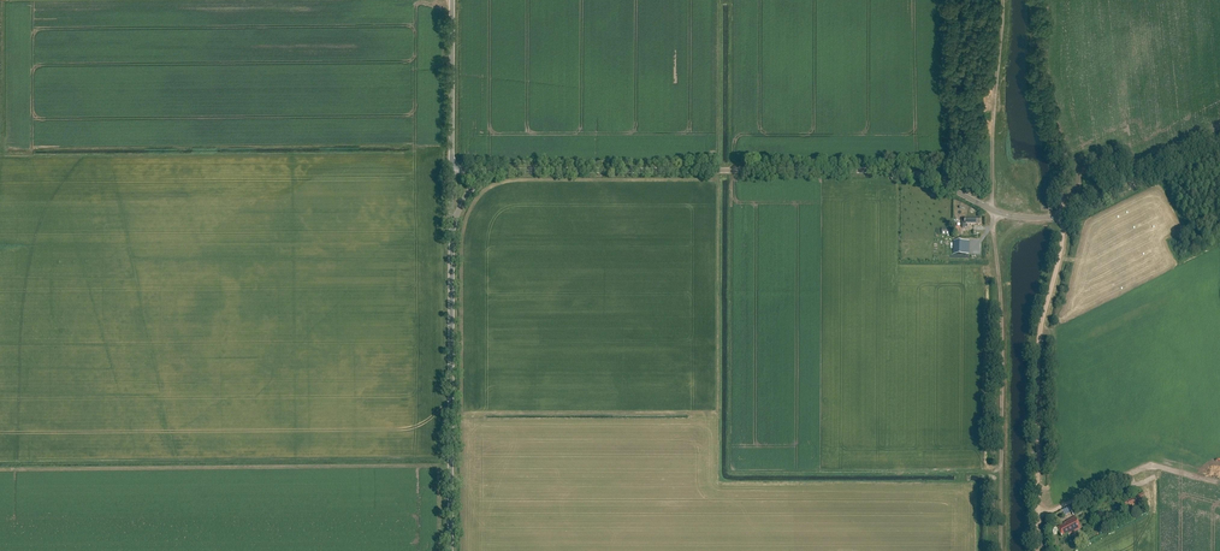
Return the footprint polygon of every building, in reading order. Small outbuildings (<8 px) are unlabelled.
[(1119,156),(1109,161),(1113,168),(1122,163),(1119,156)] [(962,254),(963,241),(954,241),(954,254),(962,254)] [(1144,493),(1127,501),(1130,508),(1147,499),(1144,493)] [(1070,509),(1074,517),(1082,512),(1078,505),(1070,509)] [(1065,524),(1058,528),(1062,537),(1069,534),(1069,535),(1082,529),(1076,517),(1067,521),(1068,522),(1065,523),(1065,524)]
